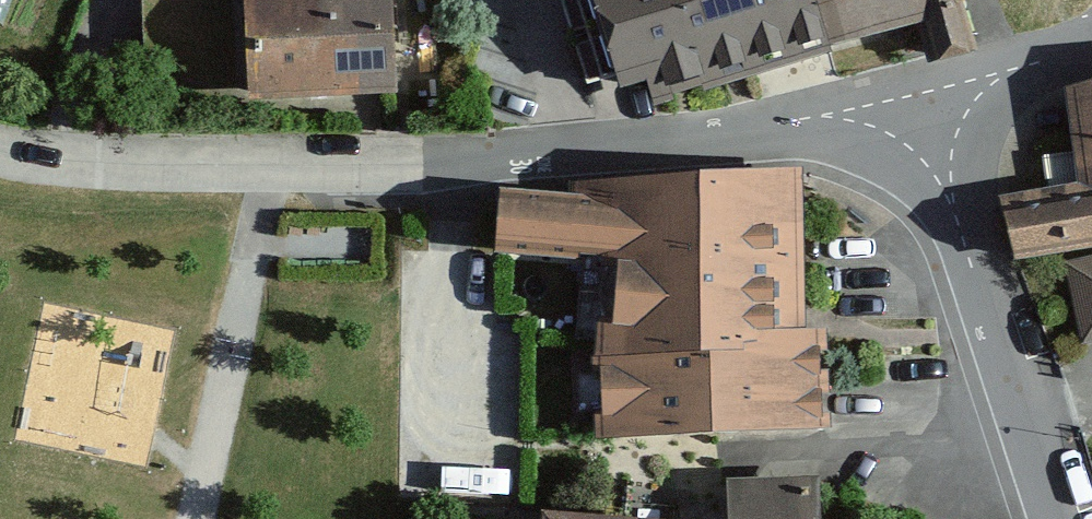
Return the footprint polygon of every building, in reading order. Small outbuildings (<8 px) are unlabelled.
[(249,106),(398,96),(392,0),(242,0),(249,106)] [(637,112),(818,64),(813,51),(936,10),(934,0),(605,0),(637,112)] [(1065,94),(1078,183),(1000,201),(1014,264),(1091,251),(1091,86),(1065,94)] [(580,204),(501,202),(497,257),(583,262),(574,343),(593,344),(590,444),(830,434),(827,334),(808,333),(802,173),(582,185),(580,204)] [(1079,345),(1091,343),(1091,258),(1063,264),(1079,345)] [(728,484),(729,518),(822,518),(821,481),(728,484)]
